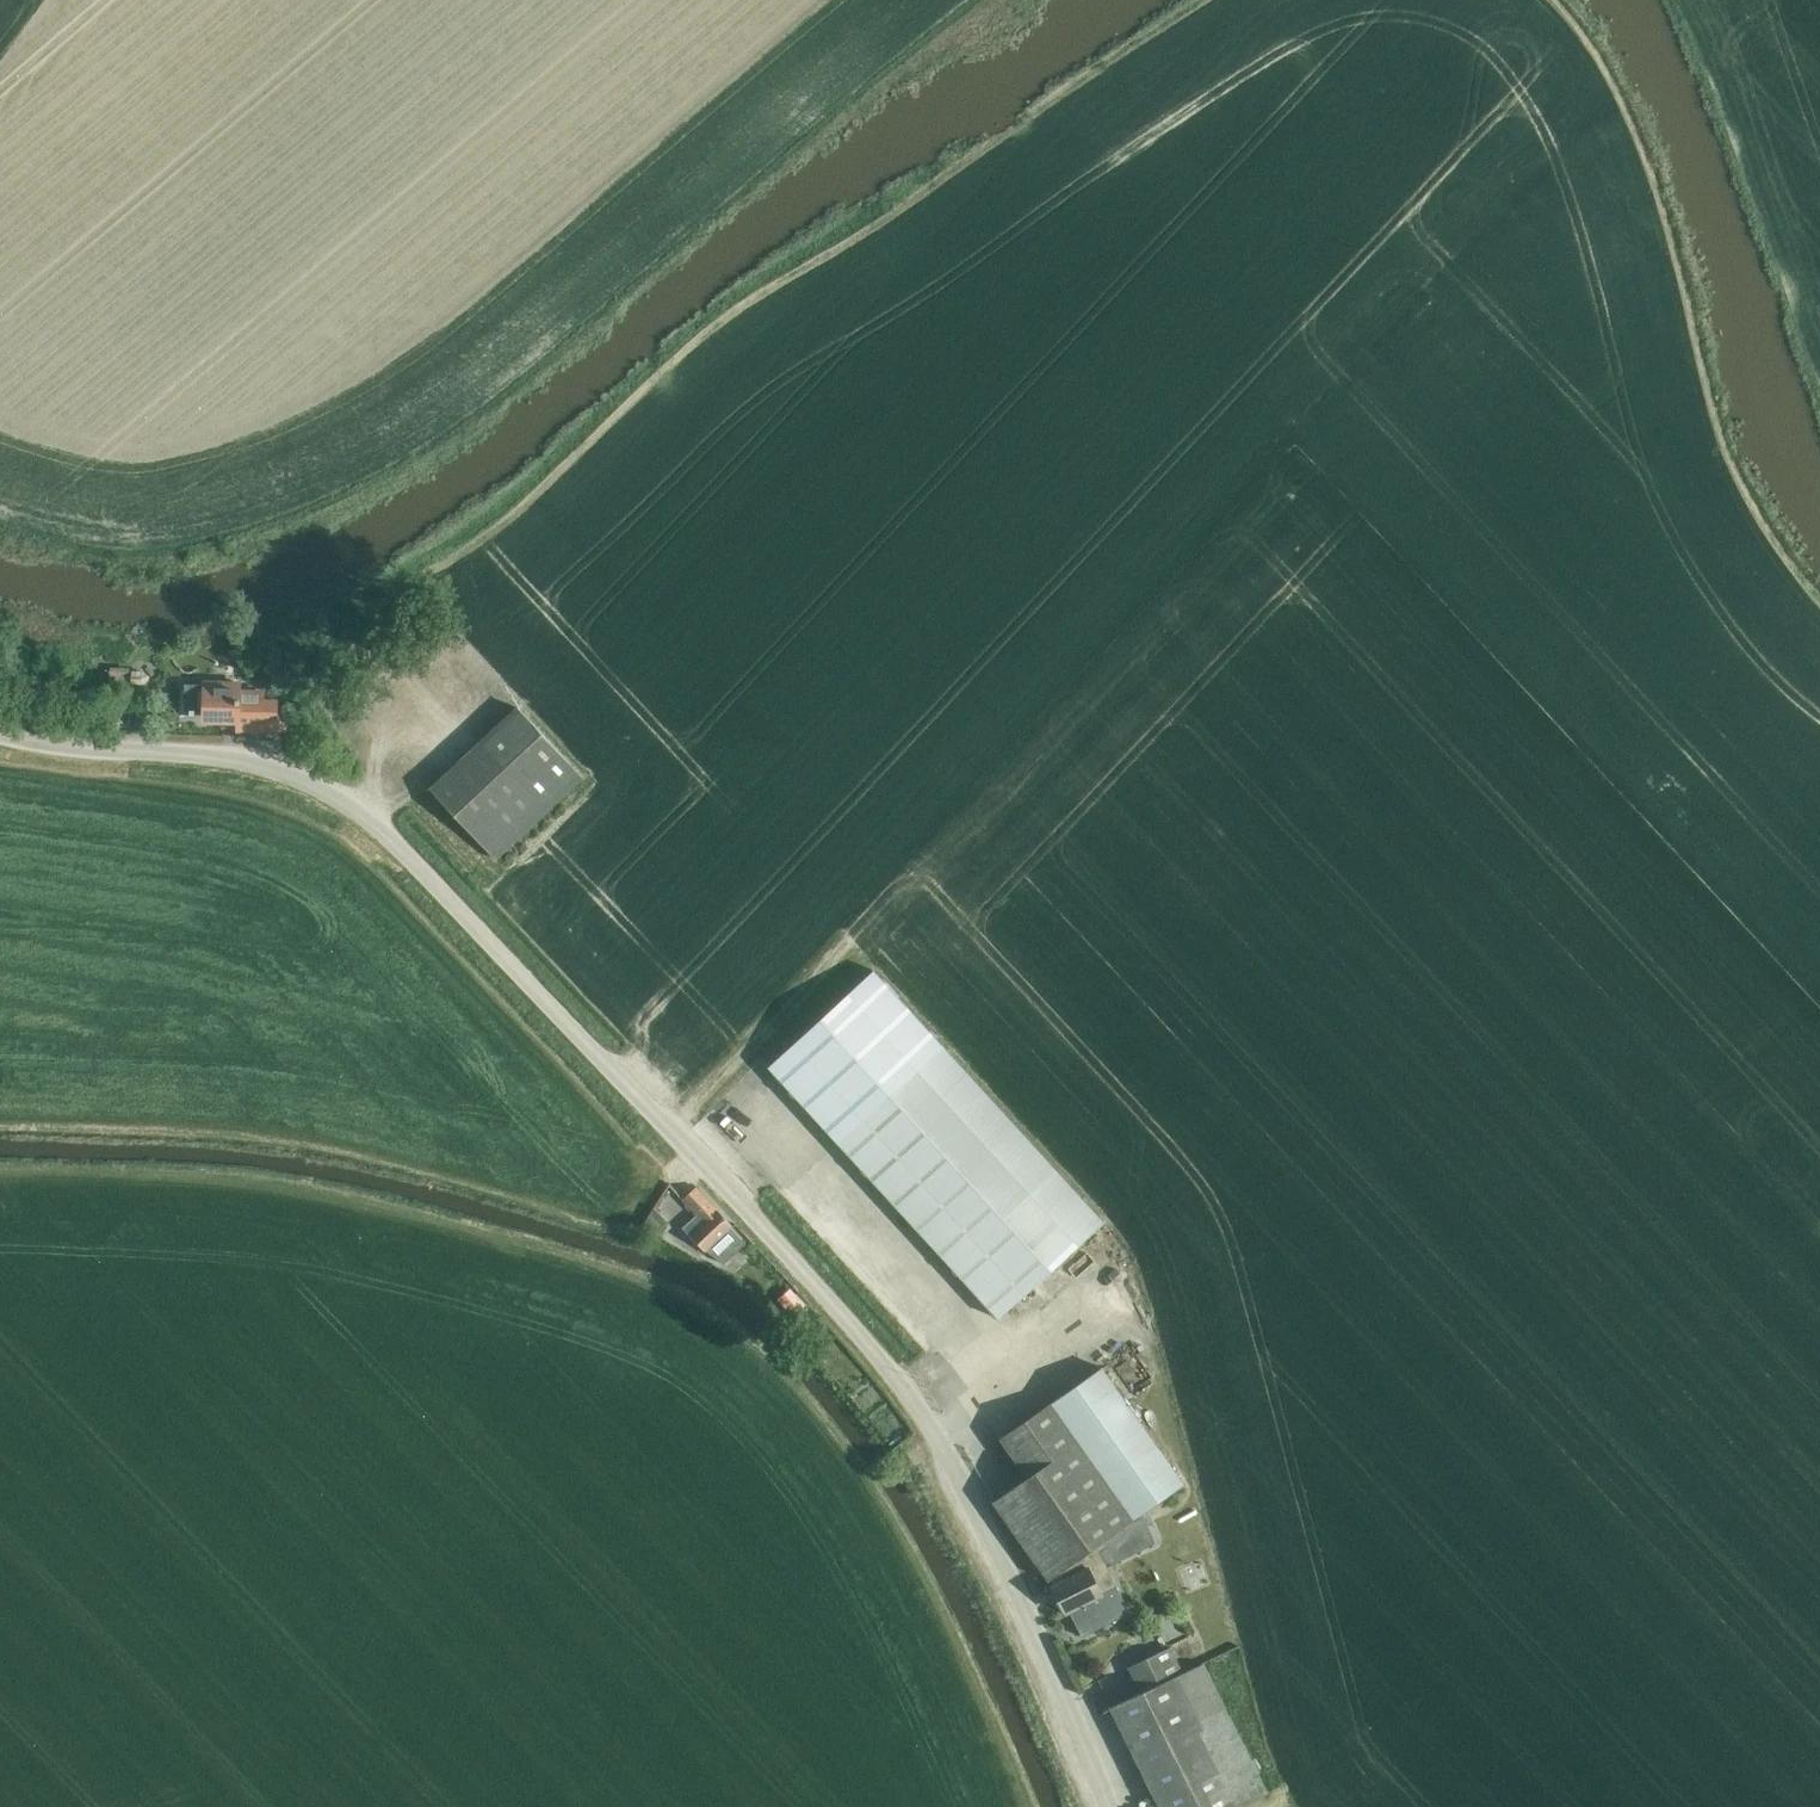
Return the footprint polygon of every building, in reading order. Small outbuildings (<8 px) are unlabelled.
[(131,678),(131,688),(148,689),(148,678),(131,678)] [(237,722),(237,730),(286,731),(286,714),(275,714),(275,709),(268,709),(269,701),(262,701),(262,692),(239,692),(239,684),(204,683),(204,686),(186,686),(185,711),(189,711),(189,715),(194,715),(194,711),(204,711),(204,712),(219,712),(218,722),(237,722)] [(495,858),(584,775),(518,705),(429,788),(495,858)] [(1103,1222),(942,1046),(872,969),(767,1066),(998,1318),(1103,1222)] [(695,1185),(682,1196),(698,1213),(682,1228),(704,1252),(706,1249),(724,1263),(746,1243),(731,1227),(732,1226),(695,1185)] [(652,1232),(666,1220),(653,1206),(641,1226),(652,1232)] [(799,1322),(812,1310),(803,1301),(797,1295),(784,1307),(799,1322)] [(999,1497),(993,1502),(1004,1518),(1047,1579),(1049,1579),(1053,1585),(1051,1587),(1064,1613),(1068,1611),(1080,1637),(1129,1613),(1115,1586),(1098,1551),(1106,1546),(1102,1541),(1132,1521),(1182,1485),(1100,1368),(1050,1403),(1000,1438),(1027,1477),(999,1497)] [(1127,1666),(1140,1692),(1182,1673),(1169,1646),(1127,1666)] [(1202,1663),(1182,1673),(1140,1692),(1109,1707),(1158,1806),(1233,1806),(1264,1792),(1202,1663)]
